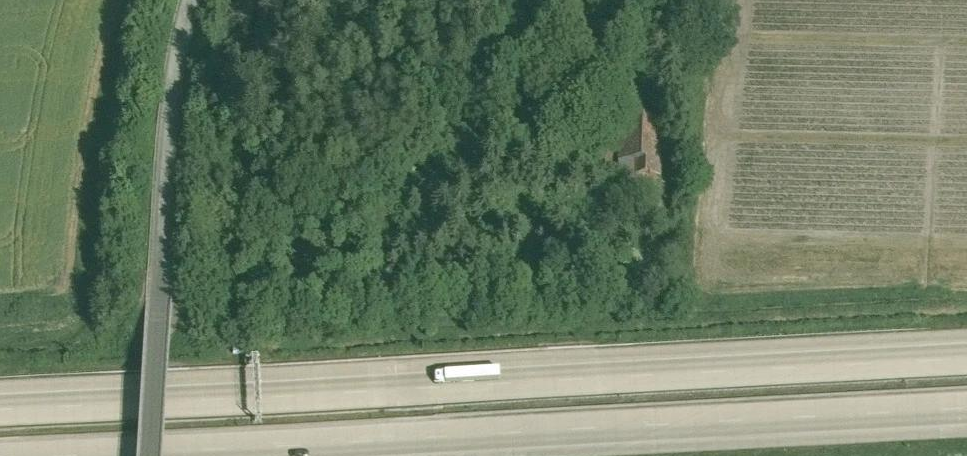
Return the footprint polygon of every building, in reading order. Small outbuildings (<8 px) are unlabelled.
[(664,178),(664,120),(620,120),(619,178),(664,178)]
